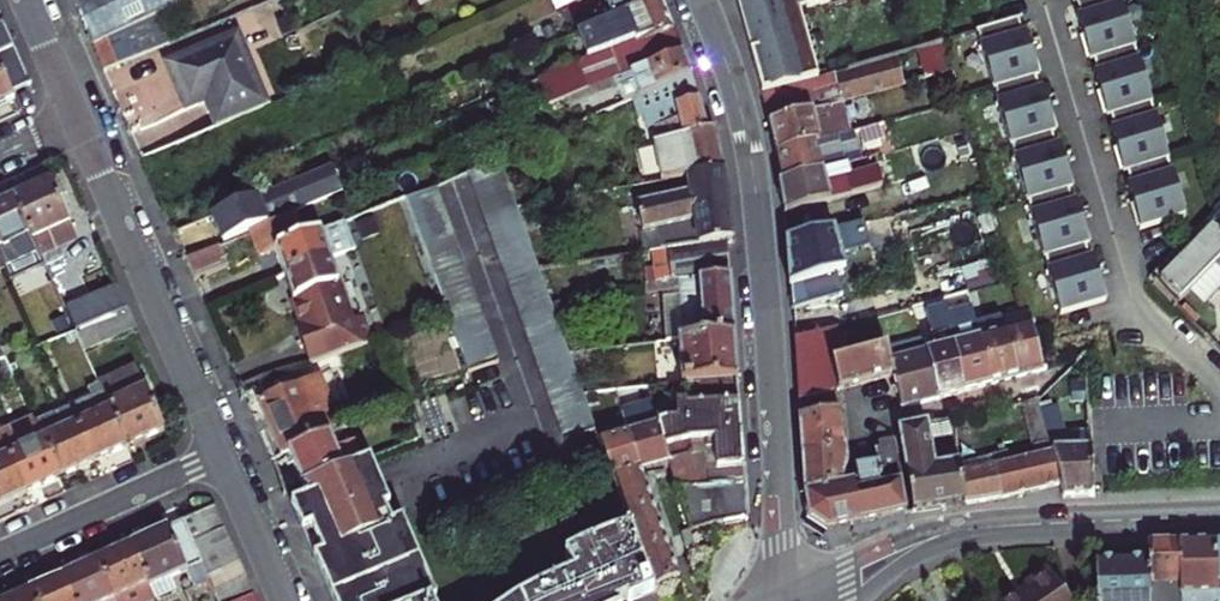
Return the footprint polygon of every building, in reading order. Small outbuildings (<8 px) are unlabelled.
[(91,27),(100,49),(160,21),(188,7),(184,0),(79,0),(91,27)] [(409,12),(438,0),(403,0),(409,12)] [(622,56),(680,33),(675,21),(667,0),(651,0),(635,7),(639,17),(633,22),(620,27),(590,40),(600,64),(622,56)] [(610,5),(620,27),(633,22),(639,17),(635,7),(651,0),(615,0),(610,5)] [(823,81),(817,57),(810,59),(805,42),(813,40),(812,38),(805,40),(800,23),(808,21),(803,0),(744,0),(768,96),(823,81)] [(1191,215),(1177,171),(1176,172),(1172,159),(1173,159),(1159,115),(1158,116),(1154,103),(1155,103),(1141,60),(1139,60),(1135,47),(1137,47),(1122,3),(1121,4),(1120,0),(1087,0),(1074,4),(1075,5),(1079,4),(1083,17),(1079,18),(1080,20),(1087,42),(1093,59),(1092,59),(1093,61),(1097,60),(1101,73),(1097,74),(1097,76),(1098,76),(1105,96),(1110,115),(1109,115),(1110,117),(1114,116),(1118,129),(1114,130),(1115,132),(1116,132),(1121,149),(1128,171),(1127,171),(1128,173),(1132,172),(1136,185),(1132,186),(1133,188),(1140,209),(1146,226),(1145,227),(1146,229),(1191,215)] [(173,50),(160,21),(100,49),(107,64),(112,76),(173,50)] [(812,38),(808,21),(800,23),(805,40),(812,38)] [(1026,21),(985,35),(985,37),(987,36),(990,49),(989,49),(1002,93),(1003,93),(1007,105),(1006,106),(1019,149),(1020,149),(1024,162),(1023,162),(1036,206),(1037,205),(1041,218),(1040,219),(1053,262),(1054,262),(1058,275),(1057,275),(1070,320),(1116,305),(1115,303),(1114,303),(1108,284),(1102,265),(1103,265),(1102,262),(1098,264),(1094,251),(1098,250),(1098,248),(1097,248),(1091,230),(1085,210),(1086,210),(1085,207),(1081,209),(1077,196),(1081,195),(1080,192),(1079,193),(1073,174),(1067,154),(1068,154),(1067,152),(1063,153),(1059,140),(1063,139),(1063,137),(1062,137),(1056,120),(1050,98),(1051,98),(1050,96),(1046,97),(1042,85),(1046,84),(1045,81),(1044,81),(1037,59),(1032,43),(1033,43),(1032,39),(1031,40),(1025,23),(1027,22),(1026,21)] [(687,51),(680,33),(622,56),(631,80),(689,55),(687,51)] [(16,74),(0,39),(0,82),(16,74)] [(247,40),(176,71),(183,88),(253,56),(247,40)] [(817,57),(813,40),(805,42),(810,59),(817,57)] [(958,73),(950,45),(925,52),(933,80),(958,73)] [(623,90),(630,105),(641,100),(697,76),(696,73),(689,55),(631,80),(596,95),(558,111),(556,112),(560,123),(577,116),(576,113),(623,90)] [(229,133),(279,113),(253,56),(183,88),(192,106),(198,119),(218,111),(229,133)] [(912,86),(904,58),(768,96),(772,114),(775,125),(817,113),(832,108),(834,108),(848,104),(912,86)] [(587,70),(548,86),(558,111),(596,95),(587,70)] [(705,103),(697,76),(641,100),(652,125),(662,121),(667,133),(687,125),(683,114),(685,111),(705,103)] [(512,88),(515,109),(544,104),(540,84),(512,88)] [(683,114),(687,125),(667,133),(673,149),(714,132),(711,125),(705,103),(685,111),(683,114)] [(779,142),(782,156),(825,144),(841,139),(860,134),(851,103),(848,104),(834,108),(832,108),(817,113),(775,125),(779,142)] [(727,160),(720,132),(714,132),(673,149),(664,153),(669,185),(691,181),(730,174),(727,160)] [(784,181),(785,185),(845,168),(869,162),(861,134),(860,134),(841,139),(782,156),(784,173),(784,181)] [(955,165),(968,161),(965,143),(951,147),(955,165)] [(503,165),(475,176),(572,440),(600,430),(503,165)] [(789,217),(879,191),(873,171),(848,177),(845,168),(785,185),(787,203),(789,217)] [(226,234),(231,247),(256,237),(303,217),(350,198),(339,171),(220,220),(226,234)] [(733,244),(740,243),(737,220),(730,174),(691,181),(695,205),(649,212),(653,240),(699,233),(701,248),(733,244)] [(21,187),(1,196),(27,252),(64,235),(37,179),(21,187)] [(474,373),(503,362),(441,190),(413,200),(474,373)] [(1,196),(0,197),(0,278),(32,263),(27,252),(1,196)] [(644,242),(653,240),(649,212),(640,213),(644,242)] [(280,253),(312,239),(303,217),(256,237),(265,259),(280,253)] [(361,257),(350,223),(312,239),(280,253),(286,268),(291,283),(333,267),(361,257)] [(795,279),(797,313),(853,300),(847,276),(855,275),(852,259),(881,252),(875,224),(793,244),(795,279)] [(1205,289),(1219,302),(1219,301),(1219,232),(1170,285),(1190,304),(1205,289)] [(676,285),(736,280),(735,273),(733,244),(701,248),(672,252),(676,285)] [(199,279),(230,266),(223,251),(192,263),(199,279)] [(661,287),(664,287),(676,285),(672,252),(657,255),(661,287)] [(314,343),(308,345),(317,370),(376,350),(367,324),(356,329),(333,267),(291,283),(306,320),(314,343)] [(690,337),(739,333),(738,309),(736,280),(676,285),(664,287),(667,339),(671,339),(684,338),(690,337)] [(63,327),(116,305),(107,284),(53,306),(63,327)] [(63,327),(73,347),(125,323),(116,305),(63,327)] [(956,311),(935,317),(941,340),(960,335),(986,328),(981,313),(958,319),(956,311)] [(1037,314),(1011,321),(1013,332),(1040,325),(1037,314)] [(1014,382),(1026,379),(1013,332),(1011,321),(986,328),(1001,385),(1014,382)] [(1052,372),(1040,325),(1013,332),(1026,379),(1039,375),(1052,372)] [(960,335),(975,392),(989,388),(1001,385),(986,328),(960,335)] [(850,392),(843,365),(848,364),(848,352),(854,351),(853,336),(846,337),(846,330),(799,342),(801,363),(804,403),(850,392)] [(690,337),(684,338),(688,382),(743,377),(741,352),(739,333),(690,337)] [(963,395),(975,392),(960,335),(941,340),(933,342),(947,400),(963,395)] [(675,383),(688,382),(684,338),(671,339),(675,383)] [(933,342),(896,352),(903,379),(905,388),(911,409),(929,404),(947,400),(933,342)] [(896,352),(863,360),(871,387),(887,383),(903,379),(896,352)] [(98,401),(116,441),(133,434),(153,424),(122,358),(85,375),(96,398),(98,401)] [(860,389),(871,387),(863,360),(848,364),(843,365),(850,392),(860,389)] [(683,419),(672,420),(663,423),(673,456),(676,464),(687,499),(698,535),(739,522),(753,517),(750,467),(747,433),(743,377),(688,382),(690,400),(681,401),(683,419)] [(320,382),(264,401),(275,429),(287,456),(293,454),(335,440),(343,437),(320,382)] [(1077,404),(1095,404),(1094,388),(1094,382),(1082,383),(1083,399),(1077,400),(1077,404)] [(98,449),(116,441),(98,401),(64,417),(82,457),(98,449)] [(1044,404),(1055,447),(1066,488),(1071,502),(1083,501),(1098,500),(1097,492),(1097,479),(1096,451),(1096,436),(1071,437),(1063,409),(1057,409),(1056,403),(1044,404)] [(30,434),(48,473),(64,466),(82,457),(64,417),(58,404),(23,420),(30,434)] [(669,458),(673,456),(663,423),(657,404),(628,413),(635,434),(645,466),(669,458)] [(14,490),(32,481),(48,473),(30,434),(23,420),(20,414),(0,424),(0,459),(14,490)] [(807,457),(848,452),(845,414),(805,421),(806,446),(807,457)] [(905,431),(907,443),(918,515),(943,511),(972,507),(964,465),(941,468),(934,425),(905,431)] [(635,434),(607,443),(621,483),(648,474),(646,469),(645,466),(635,434)] [(340,455),(357,451),(350,435),(343,437),(335,440),(340,455)] [(335,440),(293,454),(301,472),(308,487),(317,484),(365,469),(357,451),(340,455),(335,440)] [(904,519),(912,517),(900,445),(880,448),(883,468),(892,521),(904,519)] [(1000,470),(1007,502),(1022,498),(1048,492),(1066,488),(1055,447),(1050,448),(1052,458),(1000,470)] [(848,488),(848,464),(848,452),(807,457),(808,483),(809,496),(848,488)] [(14,490),(0,459),(0,496),(14,490)] [(989,505),(1007,502),(1000,470),(997,459),(964,465),(972,507),(989,505)] [(328,560),(321,563),(331,587),(388,565),(417,553),(406,528),(397,532),(388,513),(398,509),(388,485),(379,464),(365,469),(317,484),(321,497),(296,506),(301,516),(308,533),(315,531),(322,546),(328,560)] [(813,521),(833,533),(892,521),(883,468),(862,472),(865,485),(848,488),(809,496),(812,515),(813,521)] [(634,518),(660,509),(654,492),(648,474),(621,483),(634,518)] [(687,499),(674,504),(685,540),(698,535),(687,499)] [(179,531),(211,515),(204,500),(171,516),(179,531)] [(647,554),(673,545),(667,527),(660,509),(634,518),(639,531),(647,554)] [(179,531),(186,545),(186,547),(219,531),(211,515),(179,531)] [(171,553),(186,545),(179,531),(171,516),(156,523),(171,553)] [(175,562),(171,553),(156,523),(139,531),(119,541),(138,580),(175,562)] [(219,531),(186,547),(195,564),(227,549),(219,531)] [(553,595),(543,600),(647,600),(662,594),(660,589),(647,554),(639,531),(611,541),(573,559),(580,576),(551,591),(553,595)] [(704,552),(698,535),(685,540),(691,556),(699,553),(704,552)] [(138,580),(119,541),(101,549),(86,557),(106,598),(107,600),(122,600),(143,590),(138,580)] [(1180,588),(1180,544),(1162,544),(1146,544),(1146,563),(1147,600),(1181,600),(1180,599),(1180,588)] [(1214,544),(1180,544),(1180,588),(1180,595),(1180,599),(1181,600),(1219,600),(1219,544),(1214,544)] [(660,589),(686,579),(679,560),(673,545),(647,554),(660,589)] [(235,566),(227,549),(195,564),(203,582),(235,566)] [(417,553),(388,565),(401,600),(438,600),(417,553)] [(106,598),(86,557),(67,566),(53,573),(67,600),(101,600),(106,598)] [(1095,564),(1096,600),(1147,600),(1146,563),(1122,563),(1095,564)] [(331,587),(337,600),(401,600),(388,565),(331,587)] [(235,566),(203,582),(210,596),(242,581),(235,566)] [(26,600),(67,600),(53,573),(35,581),(20,588),(26,600)] [(1029,595),(1020,600),(1067,600),(1049,574),(1038,581),(1025,590),(1029,595)] [(210,596),(212,600),(241,600),(249,597),(242,581),(210,596)] [(20,588),(2,597),(0,598),(0,600),(26,600),(20,588)]
